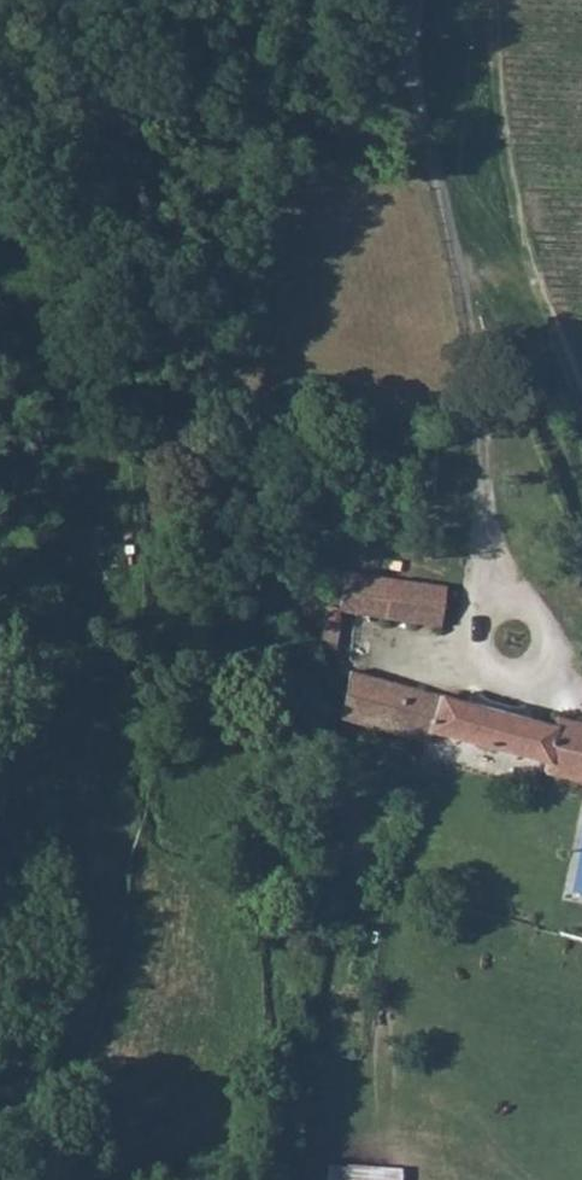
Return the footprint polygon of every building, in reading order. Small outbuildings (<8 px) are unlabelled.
[(340,604),(339,612),(435,622),(442,584),(343,574),(340,604)] [(323,603),(320,640),(334,643),(339,612),(340,604),(323,603)] [(338,717),(418,741),(425,742),(429,729),(543,759),(541,769),(581,779),(581,724),(553,717),(550,725),(330,666),(327,685),(328,699),(338,709),(338,717)] [(332,1164),(332,1179),(402,1179),(403,1166),(332,1164)]
